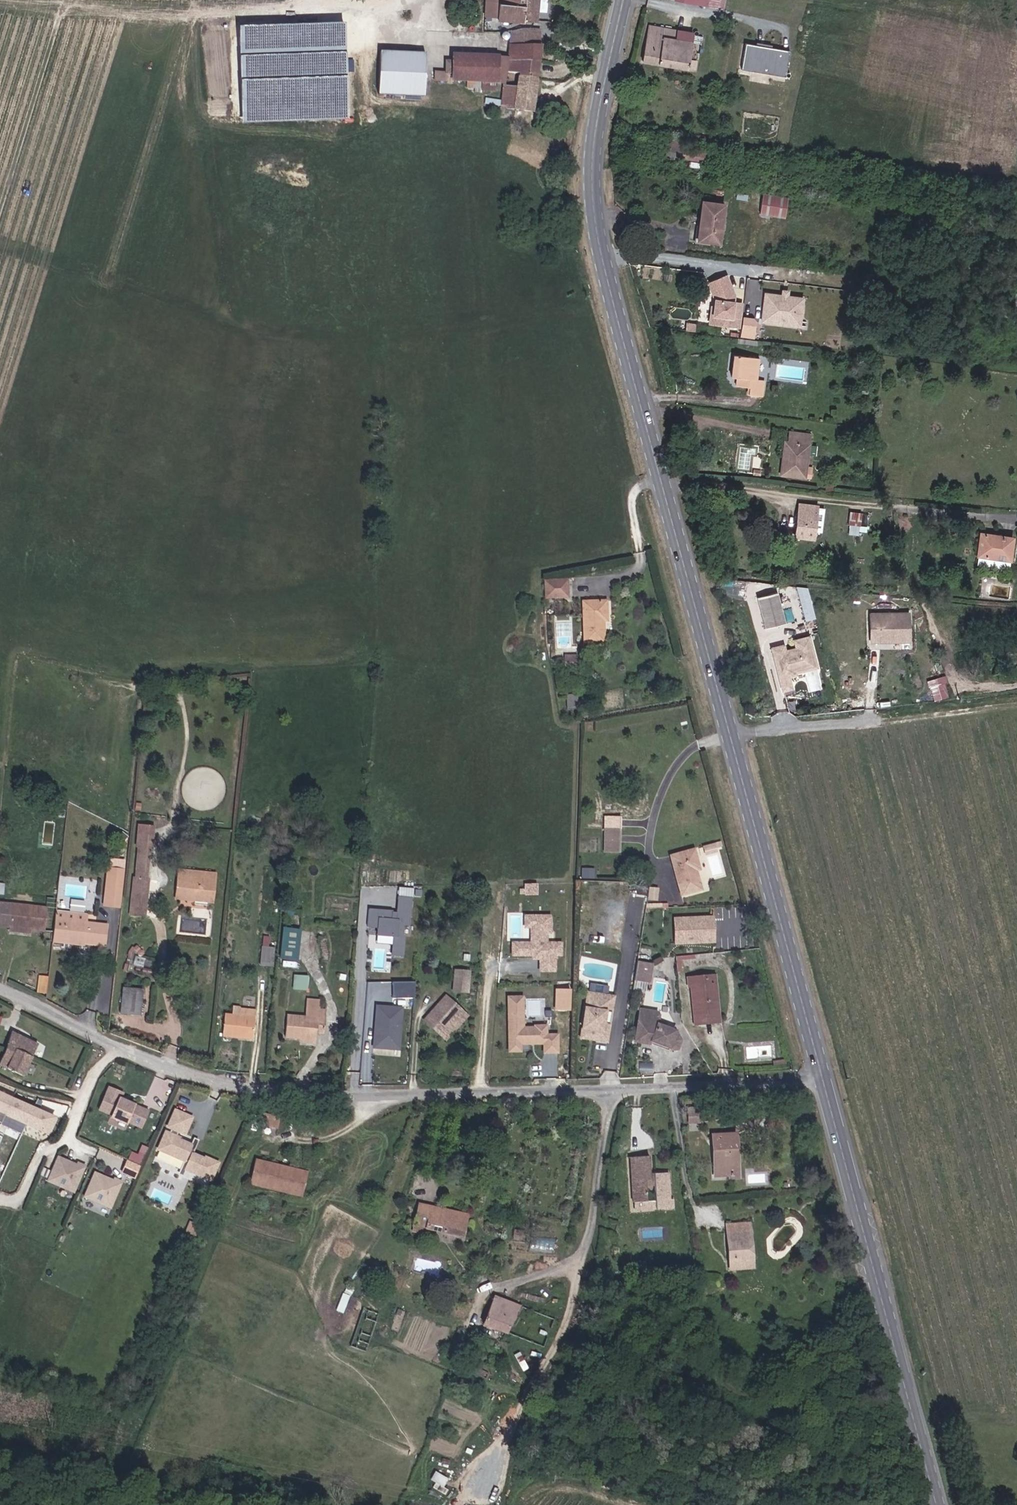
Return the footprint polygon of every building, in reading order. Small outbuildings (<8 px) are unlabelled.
[(493,9),(503,9),(503,12),(542,13),(542,0),(493,0),(493,9)] [(347,21),(241,24),(243,123),(350,121),(347,21)] [(505,108),(518,109),(536,110),(537,95),(538,75),(538,60),(539,43),(540,23),(515,22),(515,28),(512,28),(511,43),(511,59),(510,68),(510,73),(520,74),(519,80),(506,79),(505,106),(505,108)] [(483,38),(501,39),(500,23),(484,23),(483,38)] [(698,56),(700,44),(695,44),(676,41),(678,29),(652,25),(645,65),(698,73),(700,61),(694,61),(695,55),(698,56)] [(678,29),(676,41),(695,44),(696,31),(678,29)] [(791,52),(746,45),(742,69),(787,77),(791,52)] [(428,55),(383,53),(381,96),(427,98),(428,55)] [(456,56),(455,60),(447,60),(447,73),(435,73),(435,83),(455,84),(497,84),(497,58),(497,56),(456,56)] [(671,136),(667,157),(687,160),(708,163),(710,148),(690,145),(691,139),(671,136)] [(687,165),(687,160),(667,157),(666,161),(687,165)] [(762,193),(761,215),(788,217),(790,195),(762,193)] [(728,206),(707,202),(700,244),(721,246),(728,206)] [(709,284),(716,301),(711,301),(708,326),(740,329),(742,304),(732,303),(737,301),(727,277),(709,284)] [(805,298),(764,293),(760,323),(801,328),(805,298)] [(741,336),(756,337),(758,317),(743,316),(741,336)] [(751,396),(765,399),(767,385),(755,382),(757,362),(731,358),(729,376),(742,379),(741,387),(752,389),(751,396)] [(791,435),(789,445),(787,457),(782,456),(778,478),(804,482),(810,438),(791,435)] [(823,507),(800,504),(797,536),(820,539),(821,528),(824,529),(825,520),(822,520),(823,507)] [(860,514),(850,514),(849,527),(859,528),(860,514)] [(978,528),(973,562),(990,564),(991,554),(1007,556),(1009,540),(1010,532),(978,528)] [(566,582),(545,584),(546,600),(567,599),(566,582)] [(815,618),(811,585),(799,586),(803,619),(815,618)] [(778,592),(757,598),(765,628),(787,622),(778,592)] [(606,605),(586,605),(587,646),(607,646),(606,605)] [(909,614),(870,614),(870,643),(909,642),(909,614)] [(820,669),(811,636),(771,647),(783,691),(795,688),(792,677),(820,669)] [(575,653),(565,655),(567,665),(577,663),(575,653)] [(946,675),(928,679),(933,700),(951,696),(946,675)] [(152,840),(152,833),(152,823),(139,823),(139,833),(139,840),(152,840)] [(609,828),(609,852),(620,853),(620,828),(609,828)] [(706,855),(722,851),(720,841),(704,845),(706,855)] [(149,914),(151,871),(152,845),(139,845),(138,871),(137,914),(149,914)] [(696,872),(708,868),(701,848),(673,858),(686,895),(702,889),(696,872)] [(108,906),(120,907),(122,872),(109,871),(108,906)] [(190,876),(180,876),(180,902),(189,902),(190,876)] [(190,876),(189,902),(216,902),(217,877),(190,876)] [(649,887),(648,900),(659,901),(660,888),(649,887)] [(395,955),(406,955),(406,935),(404,935),(405,924),(411,925),(412,897),(399,896),(398,912),(394,912),(394,911),(370,911),(370,928),(380,929),(379,936),(395,936),(395,955)] [(13,910),(12,917),(11,926),(47,930),(50,907),(0,901),(0,908),(13,910)] [(71,910),(82,911),(83,903),(72,903),(71,910)] [(13,910),(0,908),(0,916),(12,917),(13,910)] [(62,913),(61,924),(61,941),(60,946),(87,947),(110,948),(112,926),(91,925),(91,914),(62,913)] [(714,914),(674,916),(675,943),(715,941),(714,914)] [(556,954),(556,942),(542,942),(543,931),(546,931),(546,915),(522,915),(522,926),(528,926),(528,942),(519,942),(518,954),(529,954),(529,957),(536,957),(550,958),(550,954),(556,954)] [(31,928),(11,926),(10,932),(30,935),(31,928)] [(286,926),(285,946),(293,946),(294,927),(286,926)] [(294,927),(293,946),(285,946),(284,956),(301,957),(303,928),(294,927)] [(276,947),(263,947),(262,966),(275,967),(276,947)] [(550,970),(550,958),(536,957),(536,970),(550,970)] [(655,963),(638,960),(634,980),(652,983),(655,963)] [(470,968),(455,968),(455,987),(470,988),(470,968)] [(294,974),(294,988),(309,989),(309,975),(294,974)] [(725,1026),(724,1012),(723,976),(688,977),(688,990),(696,990),(695,1022),(694,1027),(725,1026)] [(420,997),(421,981),(399,982),(401,998),(420,997)] [(122,1013),(143,1014),(144,991),(123,990),(122,1013)] [(568,1011),(568,990),(552,990),(552,1011),(568,1011)] [(608,995),(588,992),(579,1036),(605,1041),(608,1024),(603,1023),(608,995)] [(547,1034),(547,1025),(536,1025),(536,1026),(523,1026),(523,995),(509,995),(509,1049),(521,1049),(520,1041),(535,1041),(535,1042),(544,1042),(544,1051),(558,1051),(558,1034),(547,1034)] [(613,996),(608,995),(603,1023),(608,1024),(613,996)] [(444,1004),(442,1007),(430,1022),(441,1031),(448,1037),(467,1011),(462,1007),(450,997),(444,1004)] [(540,999),(527,999),(527,1015),(540,1015),(540,999)] [(300,1038),(302,1038),(316,1039),(317,1039),(318,1031),(325,1032),(326,1021),(318,1020),(319,1001),(309,1001),(308,1020),(288,1018),(287,1037),(300,1038)] [(407,1040),(408,1008),(383,1007),(381,1048),(396,1049),(396,1040),(407,1040)] [(683,1040),(678,1032),(661,1024),(655,1023),(657,1010),(640,1008),(636,1040),(652,1042),(653,1039),(674,1049),(678,1049),(683,1040)] [(259,1020),(226,1010),(222,1022),(229,1023),(226,1033),(252,1042),(259,1020)] [(41,1046),(14,1033),(8,1052),(2,1066),(25,1077),(41,1046)] [(406,1049),(407,1040),(396,1040),(396,1049),(406,1049)] [(135,1108),(122,1101),(126,1094),(112,1087),(101,1110),(112,1115),(115,1115),(129,1122),(130,1124),(141,1130),(150,1113),(136,1106),(135,1108)] [(12,1118),(19,1103),(0,1094),(0,1112),(12,1118)] [(57,1120),(19,1103),(12,1118),(14,1119),(10,1127),(25,1133),(28,1127),(48,1136),(57,1120)] [(189,1129),(196,1114),(181,1106),(173,1121),(189,1129)] [(703,1120),(703,1110),(690,1110),(690,1119),(703,1120)] [(283,1120),(265,1116),(263,1128),(281,1130),(283,1120)] [(195,1140),(170,1127),(162,1143),(191,1158),(188,1165),(212,1177),(220,1160),(192,1146),(195,1140)] [(739,1135),(712,1136),(714,1176),(735,1176),(735,1157),(740,1157),(739,1135)] [(138,1167),(142,1159),(130,1153),(126,1161),(127,1161),(138,1167)] [(70,1191),(83,1165),(76,1161),(74,1165),(71,1164),(71,1161),(57,1154),(45,1178),(70,1191)] [(669,1173),(651,1173),(651,1155),(632,1155),(632,1200),(632,1208),(657,1208),(674,1208),(674,1199),(670,1199),(669,1173)] [(132,1180),(139,1168),(138,1167),(127,1161),(120,1174),(132,1180)] [(304,1196),(309,1173),(257,1162),(253,1185),(264,1187),(282,1191),(301,1195),(304,1196)] [(106,1208),(119,1182),(112,1179),(110,1183),(107,1181),(107,1179),(92,1172),(81,1196),(106,1208)] [(416,1203),(412,1223),(424,1226),(466,1236),(470,1216),(416,1203)] [(422,1237),(424,1226),(412,1223),(410,1234),(422,1237)] [(726,1229),(727,1256),(728,1266),(741,1266),(758,1265),(755,1228),(726,1229)] [(523,1313),(503,1301),(506,1296),(501,1293),(498,1298),(483,1323),(503,1336),(511,1323),(523,1313)] [(445,1485),(449,1478),(436,1471),(432,1479),(445,1485)]
